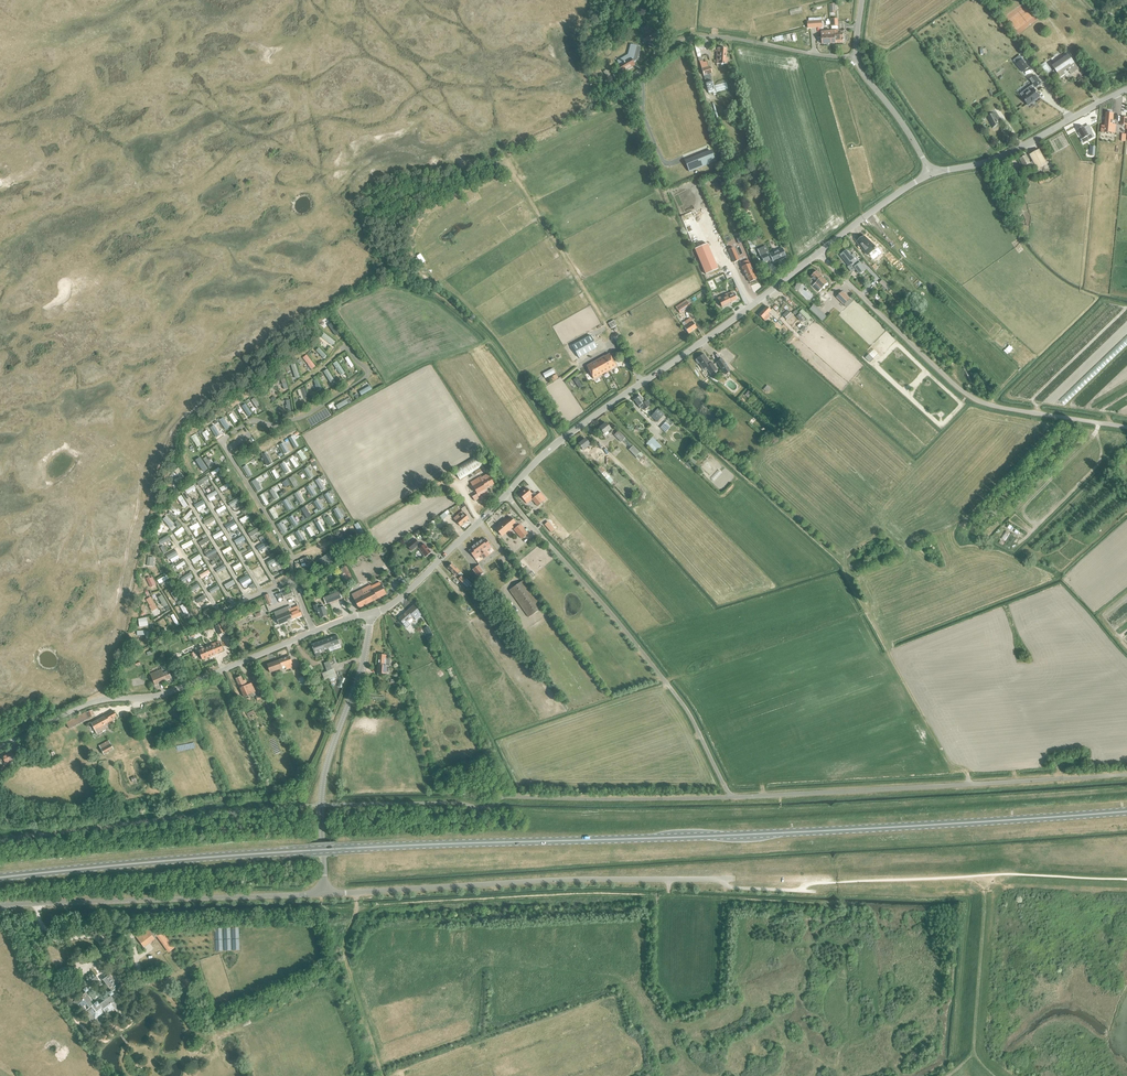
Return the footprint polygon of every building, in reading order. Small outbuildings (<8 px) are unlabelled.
[(646,34),(642,37),(645,43),(647,42),(655,37),(648,25),(645,27),(643,28),(646,34)] [(821,32),(822,44),(832,44),(844,43),(843,33),(838,34),(838,30),(831,31),(821,32)] [(694,44),(698,57),(701,56),(699,49),(703,48),(703,43),(694,44)] [(627,54),(617,60),(619,64),(617,65),(621,73),(635,65),(633,61),(636,59),(640,46),(630,44),(627,54)] [(725,58),(726,49),(717,49),(717,61),(716,64),(725,65),(725,64),(727,64),(727,59),(725,58)] [(1055,70),(1047,75),(1049,79),(1055,75),(1056,76),(1058,75),(1060,77),(1065,74),(1063,72),(1068,69),(1071,74),(1078,69),(1069,55),(1052,66),(1055,70)] [(1021,60),(1015,65),(1022,73),(1028,68),(1024,63),(1021,60)] [(699,62),(703,76),(708,92),(714,90),(710,77),(709,74),(712,73),(710,67),(708,67),(706,62),(703,63),(702,61),(699,62)] [(1028,94),(1022,98),(1028,105),(1032,102),(1032,103),(1033,102),(1034,101),(1035,101),(1035,100),(1039,97),(1034,89),(1033,89),(1035,87),(1035,88),(1041,83),(1035,76),(1029,80),(1033,85),(1031,86),(1025,90),(1028,94)] [(986,117),(992,128),(1000,124),(995,113),(986,117)] [(1101,126),(1101,132),(1111,133),(1115,133),(1116,125),(1112,125),(1113,114),(1106,113),(1105,126),(1101,126)] [(1083,127),(1078,130),(1079,133),(1078,133),(1080,137),(1081,136),(1083,139),(1087,137),(1089,140),(1094,137),(1091,131),(1089,127),(1085,130),(1084,128),(1083,127)] [(692,164),(686,166),(689,172),(715,161),(710,150),(690,158),(692,164)] [(1033,162),(1034,164),(1037,169),(1047,164),(1039,150),(1029,155),(1033,162)] [(1028,168),(1034,164),(1033,162),(1030,163),(1026,156),(1020,159),(1024,167),(1027,165),(1028,168)] [(1013,173),(1016,179),(1023,175),(1019,169),(1013,173)] [(746,238),(750,249),(755,247),(754,244),(752,244),(749,237),(746,238)] [(858,242),(868,255),(869,254),(871,256),(877,251),(876,249),(877,248),(876,247),(864,237),(858,241),(858,242)] [(707,244),(695,249),(705,275),(718,269),(707,244)] [(772,262),(786,256),(782,248),(769,254),(766,246),(757,250),(760,257),(761,257),(763,263),(769,261),(769,262),(772,261),(772,262)] [(734,247),(728,250),(733,262),(739,260),(734,247)] [(847,250),(840,255),(849,266),(848,267),(852,273),(856,269),(860,274),(866,270),(853,254),(851,256),(847,250)] [(748,260),(740,263),(741,267),(746,278),(747,277),(749,282),(756,279),(749,263),(749,264),(748,260)] [(817,271),(811,276),(817,282),(816,283),(813,286),(819,292),(822,289),(828,283),(817,271)] [(881,281),(879,283),(886,289),(887,290),(889,288),(888,287),(881,281)] [(842,291),(836,297),(844,305),(850,299),(842,291)] [(727,293),(717,298),(721,307),(737,299),(734,293),(733,294),(728,296),(727,294),(727,293)] [(686,300),(675,307),(678,311),(680,314),(691,307),(689,304),(686,300)] [(809,310),(822,322),(827,317),(813,305),(809,310)] [(766,306),(758,315),(764,320),(765,321),(770,316),(768,313),(771,310),(766,306)] [(782,315),(787,320),(792,315),(787,310),(782,315)] [(685,321),(682,324),(684,327),(688,334),(696,328),(692,322),(690,320),(690,318),(685,321)] [(339,333),(332,323),(328,325),(336,336),(339,333)] [(335,341),(324,333),(321,337),(332,345),(335,341)] [(572,346),(579,358),(597,348),(591,336),(572,346)] [(327,356),(319,347),(316,350),(324,358),(327,356)] [(316,366),(307,354),(302,358),(312,370),(316,366)] [(611,368),(615,366),(609,354),(605,356),(604,356),(586,366),(593,379),(612,369),(611,368)] [(697,359),(695,360),(698,364),(699,363),(704,369),(706,367),(710,374),(717,370),(712,362),(710,364),(703,354),(697,359)] [(869,354),(865,358),(870,362),(874,359),(869,354)] [(354,366),(348,356),(345,358),(351,368),(354,366)] [(717,362),(725,375),(730,372),(722,359),(717,362)] [(345,372),(337,361),(333,364),(341,375),(345,372)] [(300,377),(295,363),(290,365),(295,379),(300,377)] [(335,382),(327,369),(323,371),(331,384),(335,382)] [(318,391),(322,389),(317,379),(314,380),(318,391)] [(361,396),(372,389),(370,385),(359,392),(361,396)] [(646,400),(644,402),(640,396),(638,397),(637,396),(634,398),(635,399),(634,400),(638,406),(640,408),(641,407),(643,410),(650,406),(646,400)] [(257,409),(260,407),(254,398),(251,400),(257,409)] [(338,410),(348,403),(346,399),(336,406),(338,410)] [(245,403),(241,406),(248,416),(251,414),(245,403)] [(650,417),(657,422),(664,415),(657,409),(650,417)] [(232,413),(229,415),(235,423),(237,421),(232,413)] [(222,419),(219,421),(224,429),(228,427),(222,419)] [(660,428),(665,432),(671,426),(666,422),(660,428)] [(599,428),(604,434),(608,431),(610,433),(612,431),(606,423),(599,428)] [(214,426),(211,428),(216,436),(219,434),(214,426)] [(202,433),(206,441),(209,439),(207,436),(210,434),(207,430),(202,433)] [(614,435),(620,442),(625,437),(618,431),(614,435)] [(195,434),(191,436),(197,447),(201,445),(195,434)] [(581,449),(583,451),(588,447),(590,448),(593,446),(590,442),(589,443),(585,439),(579,444),(582,449),(581,449)] [(633,445),(629,450),(638,459),(643,455),(640,452),(633,445)] [(227,460),(220,448),(217,450),(224,462),(227,460)] [(301,450),(297,452),(303,461),(307,458),(305,455),(304,455),(301,450)] [(592,455),(596,460),(603,455),(600,450),(592,455)] [(477,455),(453,469),(460,480),(483,466),(477,455)] [(206,457),(203,459),(210,469),(213,467),(206,457)] [(284,462),(280,464),(286,473),(289,471),(284,462)] [(196,469),(199,474),(206,469),(203,465),(196,469)] [(600,466),(597,469),(609,483),(613,480),(600,466)] [(218,467),(211,473),(213,476),(221,470),(218,467)] [(308,467),(304,470),(309,479),(313,477),(308,467)] [(475,472),(476,475),(485,470),(483,467),(475,472)] [(179,477),(174,480),(176,483),(185,477),(179,468),(174,471),(179,477)] [(479,478),(470,483),(476,493),(472,496),(474,501),(488,493),(486,489),(494,484),(488,474),(479,479),(479,478)] [(207,476),(197,483),(199,486),(209,479),(207,476)] [(287,479),(282,483),(285,488),(290,485),(287,479)] [(319,479),(315,481),(321,490),(325,488),(319,479)] [(254,480),(251,482),(257,492),(260,490),(254,480)] [(194,485),(185,491),(187,494),(196,489),(194,485)] [(540,492),(537,495),(534,492),(531,494),(527,488),(519,495),(526,504),(532,500),(537,507),(546,500),(540,492)] [(272,489),(269,491),(274,500),(277,498),(272,489)] [(216,491),(206,496),(208,499),(217,494),(216,491)] [(300,491),(297,493),(302,502),(305,500),(300,491)] [(263,494),(260,496),(266,506),(269,504),(263,494)] [(187,506),(182,498),(179,500),(184,508),(187,506)] [(318,499),(316,501),(321,510),(324,509),(318,499)] [(312,502),(305,507),(310,514),(314,511),(311,506),(313,505),(312,502)] [(178,515),(180,512),(170,505),(169,508),(178,515)] [(224,505),(216,511),(218,514),(226,508),(224,505)] [(336,507),(333,509),(338,518),(341,517),(336,507)] [(190,511),(183,518),(186,521),(192,513),(190,511)] [(453,518),(460,526),(469,519),(462,511),(453,518)] [(296,512),(293,514),(298,523),(302,521),(300,518),(296,512)] [(292,515),(289,518),(295,527),(298,525),(292,515)] [(329,516),(326,518),(331,527),(334,524),(329,516)] [(213,517),(204,522),(206,526),(215,521),(213,517)] [(514,529),(522,539),(528,534),(520,524),(519,525),(516,522),(515,522),(510,517),(506,520),(506,519),(502,522),(498,525),(499,525),(495,528),(502,536),(508,530),(509,531),(513,527),(514,529)] [(171,524),(165,518),(163,520),(169,526),(171,524)] [(320,522),(316,524),(321,532),(325,530),(320,522)] [(544,524),(552,533),(554,530),(547,522),(544,524)] [(281,523),(278,524),(283,534),(286,532),(281,523)] [(364,533),(358,523),(354,525),(360,536),(364,533)] [(182,527),(174,533),(176,536),(184,530),(182,527)] [(309,527),(306,529),(311,537),(314,535),(309,527)] [(257,528),(248,534),(251,537),(260,532),(257,528)] [(298,530),(295,531),(301,542),(304,540),(298,530)] [(221,531),(213,536),(215,540),(224,535),(221,531)] [(168,536),(158,542),(160,545),(170,540),(168,536)] [(243,536),(234,541),(236,545),(245,539),(243,536)] [(290,537),(287,538),(292,548),(295,546),(290,537)] [(207,538),(199,543),(201,547),(209,541),(207,538)] [(406,545),(411,551),(417,547),(419,549),(425,557),(431,553),(424,544),(421,546),(415,539),(406,545)] [(487,551),(492,547),(485,539),(482,541),(481,540),(471,547),(472,548),(469,550),(475,559),(480,555),(483,559),(489,555),(487,551)] [(266,541),(257,546),(259,550),(268,546),(266,541)] [(199,554),(191,560),(193,564),(202,558),(199,554)] [(303,558),(307,568),(311,566),(307,557),(303,558)] [(276,558),(267,563),(269,567),(278,561),(276,558)] [(185,564),(183,561),(175,567),(177,570),(185,564)] [(447,568),(456,577),(460,572),(458,570),(452,564),(447,568)] [(224,565),(215,570),(217,573),(226,568),(224,565)] [(473,570),(478,576),(483,572),(478,565),(473,570)] [(352,578),(347,566),(340,569),(343,574),(342,575),(346,581),(348,580),(352,578)] [(462,576),(458,579),(462,583),(467,587),(471,583),(466,579),(466,580),(462,576)] [(152,577),(147,580),(150,586),(155,583),(152,577)] [(509,590),(528,617),(543,607),(523,580),(509,590)] [(198,584),(189,589),(191,593),(200,587),(198,584)] [(377,599),(387,594),(381,584),(372,589),(371,585),(351,595),(359,608),(372,602),(377,599)] [(278,596),(277,597),(278,599),(283,596),(284,600),(294,596),(291,589),(282,593),(281,592),(278,594),(278,596)] [(179,599),(174,591),(170,593),(175,601),(179,599)] [(326,597),(323,598),(326,604),(329,603),(341,598),(339,592),(326,597)] [(270,597),(269,594),(264,596),(268,605),(272,603),(270,597)] [(168,605),(162,595),(158,597),(164,607),(168,605)] [(197,603),(206,598),(204,595),(195,600),(197,603)] [(150,597),(146,600),(150,606),(149,606),(152,611),(157,608),(151,598),(150,597)] [(320,617),(320,618),(327,615),(324,607),(323,607),(322,604),(319,605),(318,604),(314,606),(316,613),(318,613),(318,614),(319,613),(320,617)] [(185,615),(188,613),(183,605),(180,607),(185,615)] [(413,605),(398,618),(401,622),(406,628),(411,624),(409,622),(408,621),(413,617),(416,620),(422,615),(413,605)] [(291,606),(288,607),(292,619),(293,619),(302,615),(300,610),(298,606),(292,608),(291,606)] [(292,619),(288,607),(274,612),(279,625),(292,619)] [(147,622),(146,618),(137,619),(139,627),(145,626),(144,623),(147,622)] [(215,626),(219,635),(225,632),(222,624),(215,626)] [(145,631),(137,631),(137,636),(145,635),(145,639),(151,639),(150,631),(145,632),(145,631)] [(337,636),(327,639),(330,647),(334,646),(336,649),(341,647),(340,644),(341,643),(340,639),(338,640),(337,636)] [(330,647),(327,639),(312,645),(315,653),(319,652),(329,648),(330,647)] [(199,651),(202,660),(215,655),(215,654),(223,651),(220,643),(212,646),(211,646),(204,649),(203,648),(203,647),(202,646),(200,647),(199,648),(199,649),(200,650),(199,651)] [(390,660),(389,660),(389,656),(386,656),(386,655),(379,654),(377,670),(377,673),(377,674),(386,674),(387,665),(389,666),(390,660)] [(291,663),(292,663),(290,656),(267,664),(270,673),(282,668),(282,667),(285,666),(286,669),(292,667),(291,663)] [(327,672),(322,674),(325,680),(329,679),(329,680),(336,677),(333,670),(332,670),(332,669),(331,666),(329,662),(324,664),(327,672)] [(150,674),(155,685),(171,678),(172,680),(175,679),(172,673),(170,675),(168,670),(163,672),(161,669),(150,674)] [(236,679),(244,697),(256,692),(251,683),(245,686),(244,684),(246,683),(245,680),(243,681),(241,676),(236,679)] [(66,723),(69,729),(89,718),(88,718),(94,715),(92,710),(85,713),(66,723)] [(112,726),(110,723),(113,721),(112,719),(117,716),(114,711),(91,723),(97,734),(112,726)] [(99,746),(104,755),(114,749),(109,740),(99,746)] [(2,756),(6,763),(15,759),(11,752),(2,756)] [(147,929),(136,937),(140,942),(148,936),(152,941),(157,936),(164,946),(169,952),(174,948),(170,942),(162,931),(156,935),(154,932),(151,934),(147,929)] [(110,992),(108,993),(110,995),(99,1003),(97,1002),(96,1003),(88,991),(89,990),(88,989),(90,987),(89,986),(98,979),(93,972),(82,981),(86,987),(83,990),(86,993),(73,1002),(76,1006),(82,1002),(87,1009),(84,1011),(86,1014),(92,1009),(96,1013),(100,1010),(105,1016),(107,1015),(105,1012),(112,1006),(116,1011),(120,1008),(111,996),(114,994),(112,991),(118,986),(110,975),(103,980),(110,989),(109,990),(110,992)]
